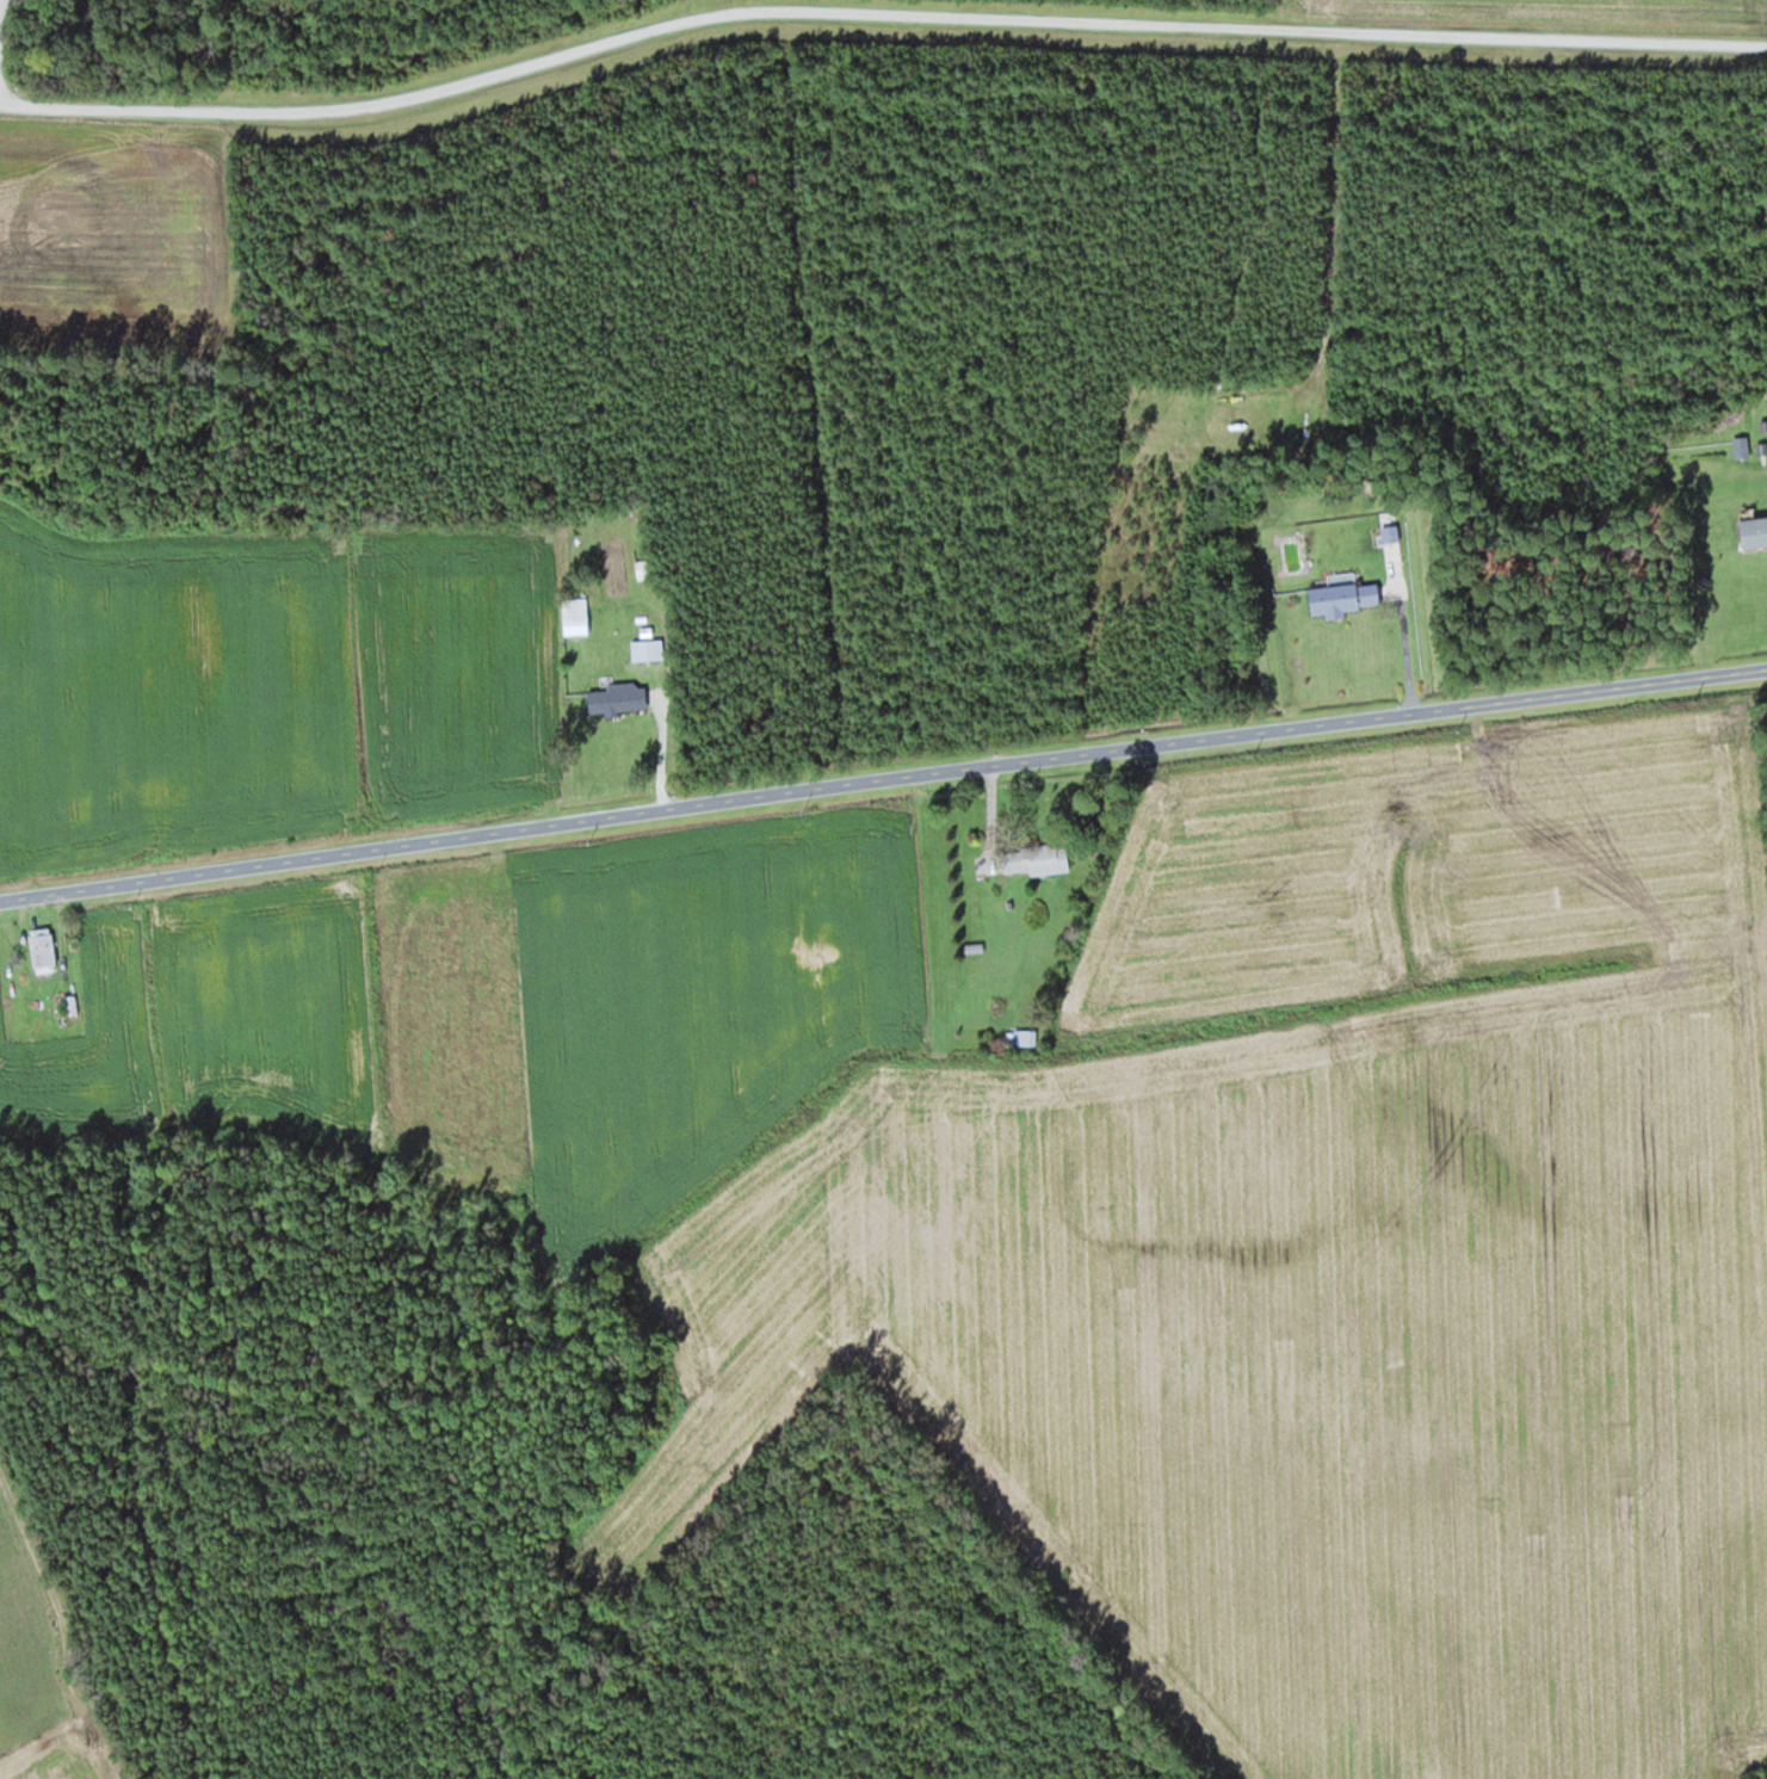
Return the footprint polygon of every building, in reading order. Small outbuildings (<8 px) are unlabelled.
[(1734,438),(1738,457),(1751,455),(1748,436),(1734,438)] [(1766,544),(1766,516),(1741,518),(1743,545),(1766,544)] [(650,573),(650,560),(638,560),(638,573),(650,573)] [(1310,586),(1312,612),(1381,608),(1379,581),(1310,586)] [(564,633),(590,633),(590,597),(564,597),(564,633)] [(633,639),(633,658),(663,658),(663,639),(633,639)] [(588,690),(590,713),(648,709),(646,681),(609,683),(610,689),(588,690)] [(1070,870),(1068,843),(1004,846),(1005,874),(1070,870)] [(32,928),(32,971),(55,971),(55,928),(32,928)]
